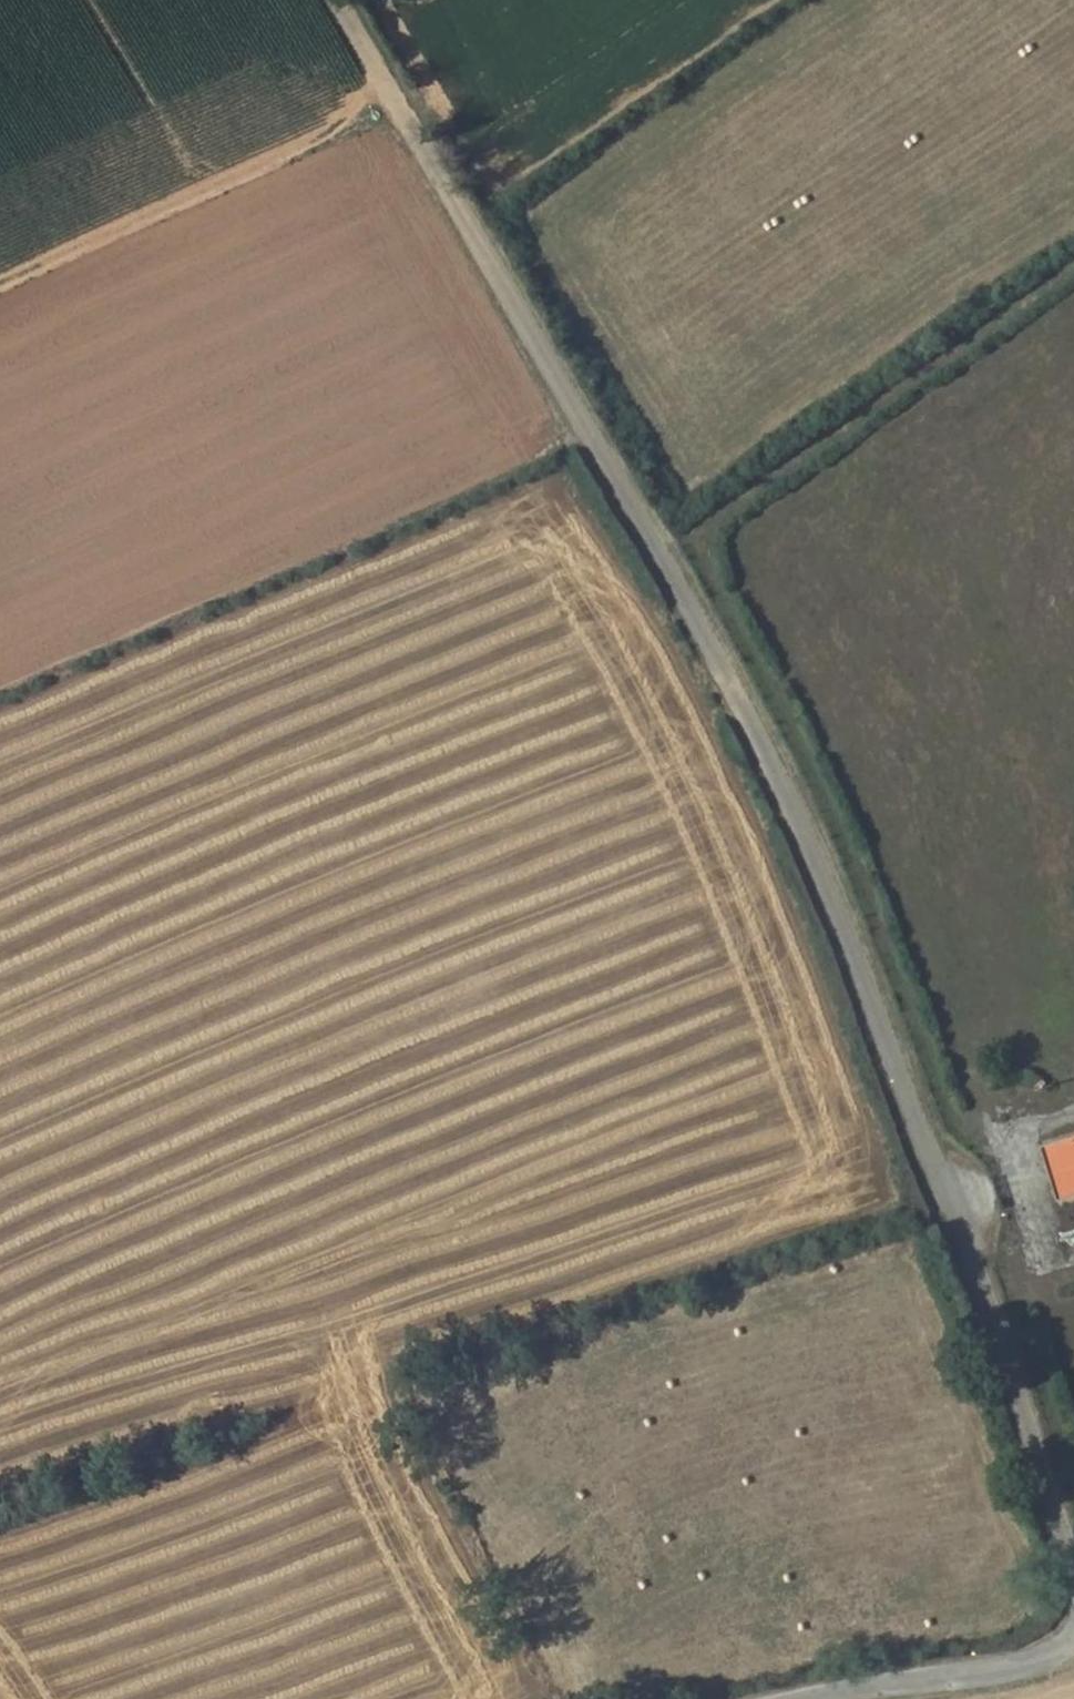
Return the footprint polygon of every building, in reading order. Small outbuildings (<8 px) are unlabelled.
[(1042,1147),(1058,1201),(1073,1196),(1073,1137),(1042,1147)]
